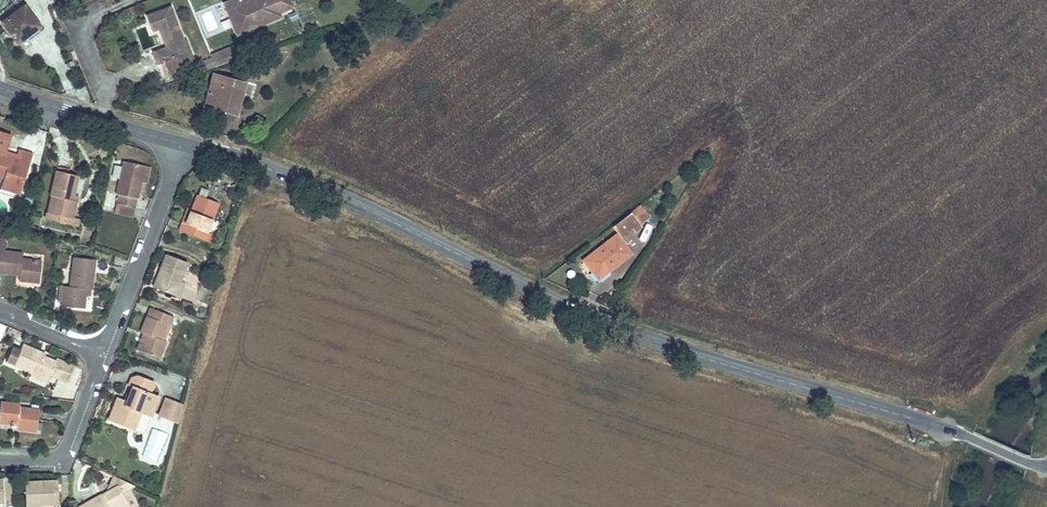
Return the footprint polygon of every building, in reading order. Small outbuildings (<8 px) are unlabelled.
[(224,4),(237,36),(280,17),(273,0),(244,0),(240,2),(240,0),(233,0),(224,4)] [(26,6),(3,22),(19,43),(41,27),(26,6)] [(148,19),(154,32),(165,28),(174,48),(168,52),(162,54),(167,66),(172,77),(197,66),(188,43),(185,44),(169,10),(148,19)] [(165,28),(154,32),(156,37),(161,35),(168,52),(174,48),(165,28)] [(226,50),(210,57),(215,68),(231,63),(226,50)] [(159,69),(167,66),(162,54),(154,57),(159,69)] [(215,77),(207,107),(237,117),(247,88),(215,77)] [(3,186),(1,199),(21,203),(30,162),(20,160),(17,175),(7,173),(9,166),(0,164),(0,185),(3,186)] [(143,184),(148,184),(152,169),(124,162),(116,196),(118,197),(114,214),(133,218),(143,184)] [(51,171),(50,177),(61,180),(62,174),(51,171)] [(49,203),(46,219),(70,224),(73,208),(69,207),(73,182),(61,180),(50,177),(45,202),(49,203)] [(183,231),(179,230),(176,238),(208,250),(211,242),(204,239),(215,209),(194,201),(188,218),(183,231)] [(631,213),(613,226),(620,235),(633,226),(635,230),(641,226),(631,213)] [(184,216),(179,230),(183,231),(188,218),(184,216)] [(70,224),(46,219),(44,224),(75,231),(76,225),(70,224)] [(616,236),(584,260),(594,272),(604,265),(608,270),(630,254),(616,236)] [(20,283),(20,291),(40,292),(42,272),(24,270),(24,264),(6,262),(6,252),(0,251),(0,282),(20,283)] [(167,259),(155,292),(174,299),(185,266),(167,259)] [(67,286),(66,305),(85,306),(85,298),(94,298),(95,269),(72,268),(71,286),(67,286)] [(98,282),(112,283),(112,270),(98,270),(98,282)] [(146,318),(140,334),(146,336),(140,354),(161,362),(167,345),(163,344),(169,328),(171,329),(175,319),(153,311),(149,319),(146,318)] [(4,371),(26,379),(46,387),(48,384),(56,387),(62,370),(53,367),(52,370),(36,364),(37,361),(21,354),(18,360),(10,356),(4,371)] [(120,401),(111,424),(146,437),(160,399),(152,396),(156,385),(136,377),(131,389),(135,390),(130,404),(120,401)] [(46,387),(26,379),(24,385),(44,393),(46,387)] [(155,417),(178,424),(184,405),(161,398),(155,417)] [(0,419),(0,427),(19,428),(19,434),(39,435),(40,413),(20,411),(20,409),(1,406),(0,419)] [(164,447),(146,443),(142,459),(161,463),(164,447)] [(139,484),(120,478),(108,486),(111,491),(84,506),(134,506),(125,493),(139,484)] [(61,506),(60,484),(28,485),(29,506),(53,506),(61,506)]
